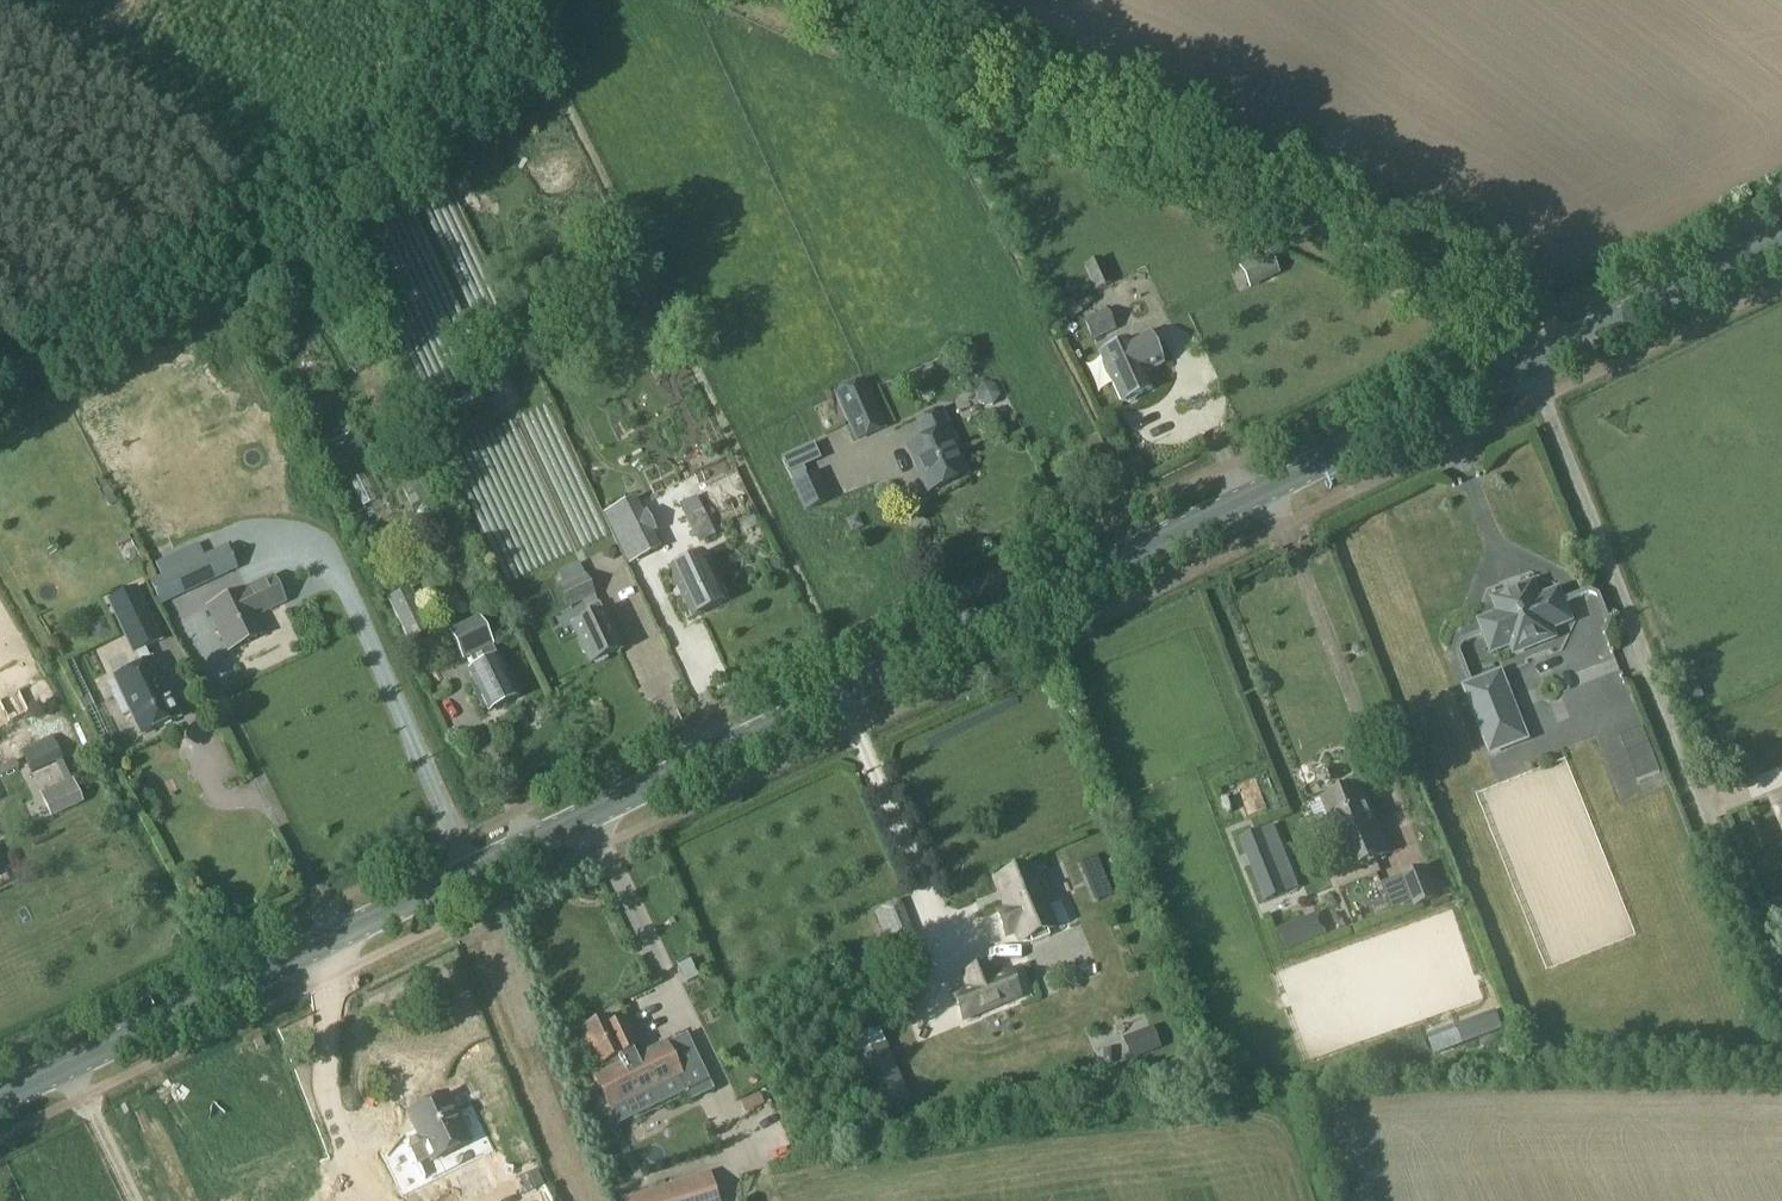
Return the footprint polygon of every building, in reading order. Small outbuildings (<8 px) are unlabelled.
[(1268,252),(1252,260),(1263,282),(1279,274),(1268,252)] [(1102,258),(1084,265),(1095,290),(1113,282),(1102,258)] [(1092,341),(1116,329),(1107,308),(1083,318),(1092,341)] [(1147,332),(1100,354),(1122,403),(1126,401),(1130,402),(1136,400),(1137,396),(1152,389),(1145,372),(1162,364),(1159,358),(1163,357),(1154,338),(1150,339),(1147,332)] [(299,351),(316,358),(323,342),(306,335),(299,351)] [(866,380),(833,394),(856,442),(887,428),(866,380)] [(923,439),(907,447),(927,491),(968,472),(958,449),(959,449),(949,427),(941,410),(915,420),(923,439)] [(840,426),(809,433),(814,456),(829,453),(827,444),(843,440),(840,426)] [(774,438),(781,453),(806,442),(799,427),(774,438)] [(779,472),(812,465),(808,447),(775,454),(779,472)] [(806,511),(825,502),(813,475),(794,484),(806,511)] [(426,478),(401,490),(410,505),(434,496),(426,478)] [(638,494),(646,541),(697,533),(689,485),(638,494)] [(742,486),(728,491),(733,507),(747,502),(742,486)] [(109,545),(117,562),(133,555),(125,538),(109,545)] [(670,571),(692,617),(726,600),(703,554),(670,571)] [(205,555),(183,566),(194,590),(216,579),(205,555)] [(597,604),(595,597),(596,596),(580,562),(558,572),(563,585),(558,587),(568,608),(582,602),(585,609),(597,604)] [(246,589),(208,607),(228,651),(267,633),(258,615),(284,602),(272,577),(246,590),(246,589)] [(115,597),(139,649),(140,649),(146,662),(119,674),(120,676),(111,680),(127,712),(135,708),(146,732),(183,715),(150,644),(165,637),(141,585),(115,597)] [(386,597),(408,643),(431,631),(409,586),(386,597)] [(1500,596),(1496,605),(1500,614),(1486,619),(1482,628),(1489,645),(1498,648),(1511,643),(1515,652),(1554,637),(1550,628),(1564,623),(1568,614),(1561,597),(1552,593),(1539,599),(1535,590),(1526,586),(1500,596)] [(620,649),(602,612),(574,625),(591,663),(620,649)] [(1441,627),(1446,643),(1470,636),(1466,620),(1441,627)] [(463,634),(458,637),(468,656),(478,652),(480,658),(495,652),(492,645),(482,624),(463,634)] [(518,697),(498,657),(469,672),(489,711),(518,697)] [(1524,737),(1498,673),(1463,687),(1488,751),(1524,737)] [(0,694),(0,723),(19,722),(18,693),(0,694)] [(13,748),(22,767),(52,754),(44,735),(13,748)] [(71,780),(40,794),(52,818),(83,804),(71,780)] [(1388,853),(1362,784),(1324,799),(1351,868),(1388,853)] [(1772,796),(1781,822),(1781,793),(1772,796)] [(1239,837),(1265,902),(1289,892),(1264,828),(1239,837)] [(996,880),(1007,908),(997,912),(1006,935),(1017,930),(1021,941),(1029,937),(1032,944),(1049,937),(1046,930),(1054,927),(1029,866),(996,880)] [(1414,908),(1440,898),(1426,866),(1401,875),(1414,908)] [(1008,972),(992,979),(986,966),(964,975),(969,988),(953,995),(963,1019),(1018,996),(1008,972)] [(1495,1011),(1456,1026),(1463,1044),(1502,1029),(1495,1011)] [(608,1018),(581,1030),(598,1066),(606,1062),(608,1066),(606,1067),(608,1072),(596,1078),(610,1108),(678,1075),(687,1093),(691,1101),(714,1090),(688,1034),(640,1057),(636,1050),(644,1046),(629,1017),(612,1025),(608,1018)] [(262,1035),(253,1039),(257,1048),(266,1044),(262,1035)] [(852,1057),(875,1111),(908,1098),(885,1044),(852,1057)] [(411,1145),(409,1140),(389,1149),(406,1186),(426,1177),(420,1165),(468,1143),(447,1095),(408,1113),(421,1141),(411,1145)] [(759,1095),(742,1103),(746,1112),(763,1103),(759,1095)] [(622,1199),(623,1200),(719,1200),(710,1172),(622,1199)]
